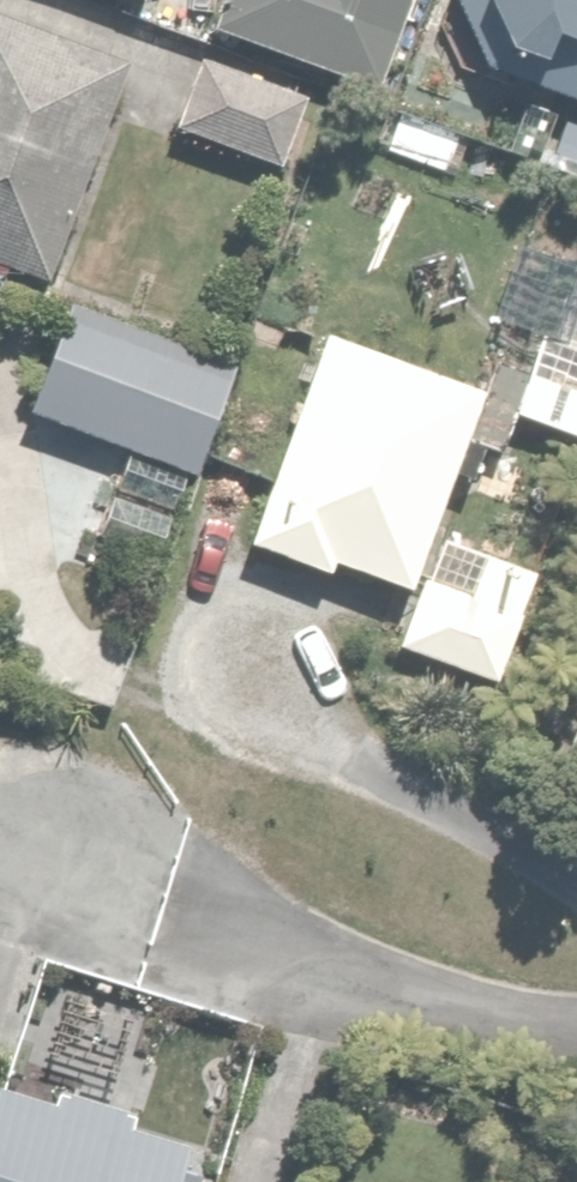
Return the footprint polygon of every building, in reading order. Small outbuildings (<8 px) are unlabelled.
[(205,30),(376,95),(412,0),(216,0),(205,30)] [(429,57),(576,110),(576,0),(449,0),(429,57)] [(45,291),(130,77),(0,26),(0,274),(45,291)] [(309,104),(199,57),(169,128),(280,174),(309,104)] [(71,308),(27,408),(183,476),(227,376),(71,308)] [(541,328),(507,418),(576,444),(576,342),(541,328)] [(409,598),(433,533),(486,388),(326,329),(247,545),(327,575),(330,569),(409,598)] [(433,533),(409,598),(389,652),(495,691),(539,572),(433,533)] [(65,1086),(60,1095),(1,1079),(0,1082),(0,1181),(183,1181),(197,1131),(133,1113),(136,1105),(65,1086)] [(346,1181),(376,1181),(349,1173),(346,1181)]
